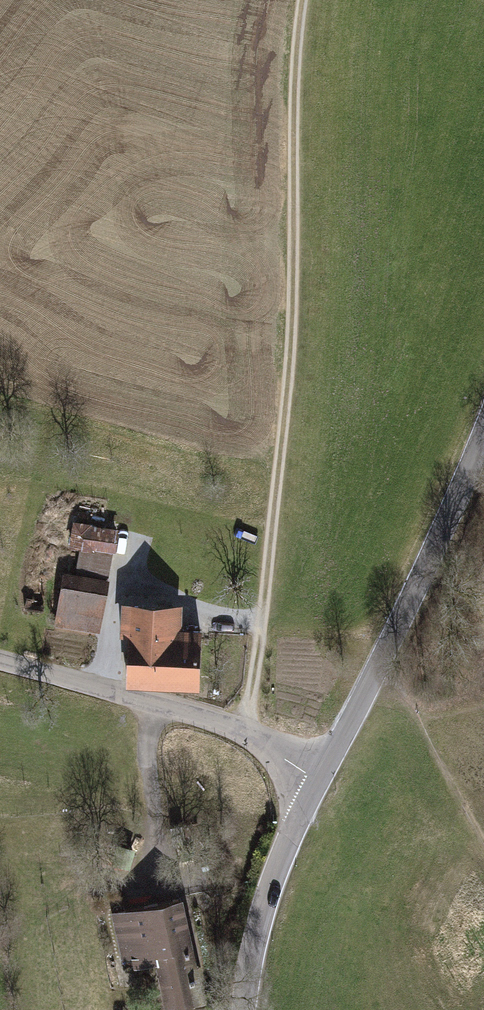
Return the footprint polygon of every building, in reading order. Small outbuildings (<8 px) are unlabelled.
[(74,577),(62,576),(53,628),(99,635),(116,530),(74,523),(69,551),(78,553),(74,577)] [(183,609),(123,607),(122,640),(130,641),(128,685),(200,688),(202,632),(182,631),(183,609)] [(112,916),(123,963),(157,956),(170,1009),(174,1009),(207,1002),(184,899),(112,916)]
